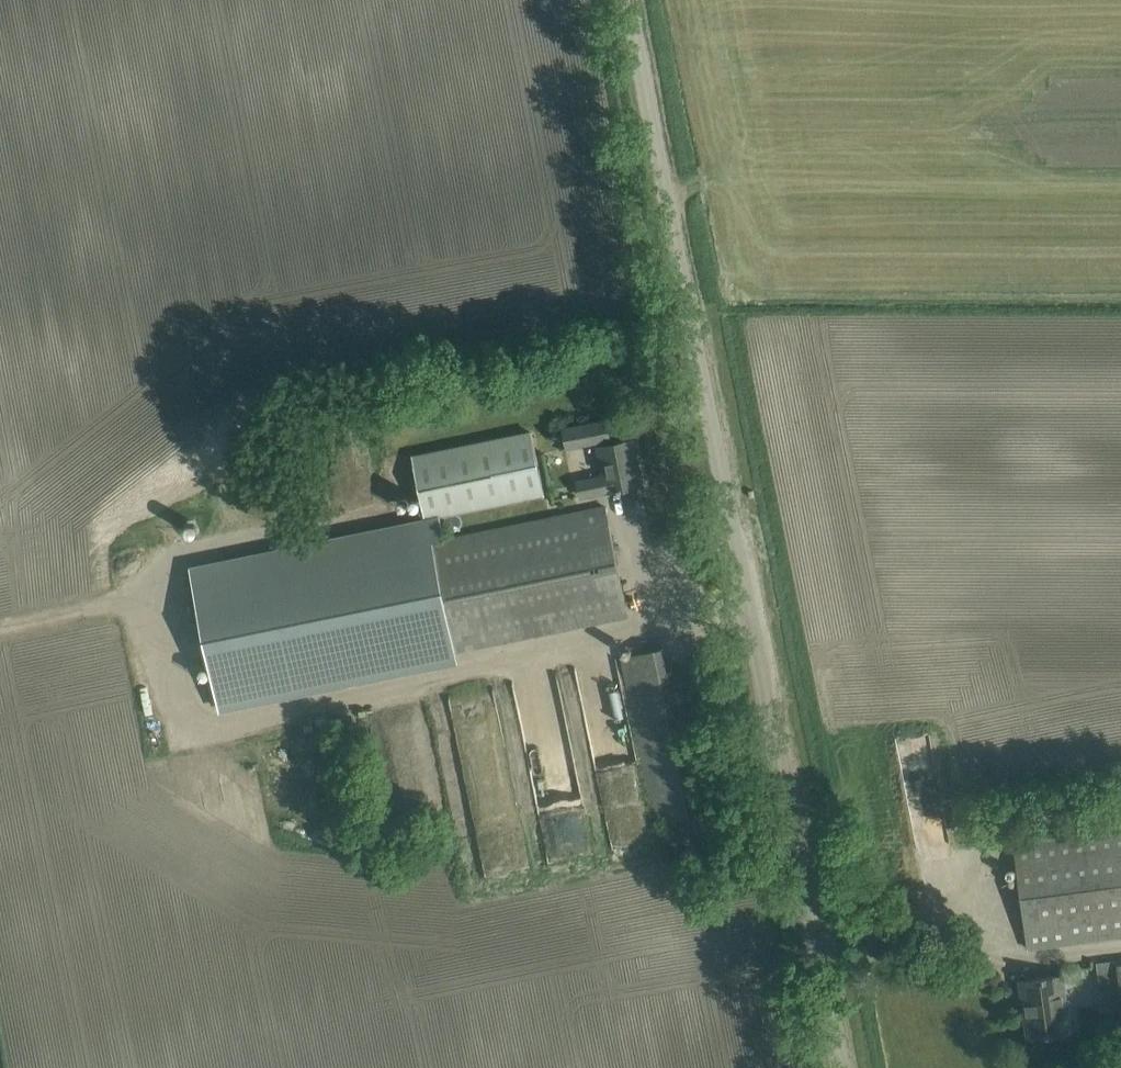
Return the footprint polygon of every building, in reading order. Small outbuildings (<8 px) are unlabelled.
[(606,420),(585,424),(563,428),(567,448),(610,439),(606,420)] [(412,454),(425,517),(440,514),(440,516),(545,495),(531,430),(412,454)] [(633,440),(611,444),(599,447),(605,474),(579,479),(582,496),(608,490),(609,491),(618,489),(618,492),(622,491),(622,488),(642,484),(633,440)] [(606,507),(585,512),(445,541),(435,543),(457,651),(628,615),(606,507)] [(445,541),(440,516),(440,514),(425,517),(190,566),(220,712),(459,663),(457,651),(435,543),(445,541)] [(662,649),(622,657),(657,822),(706,812),(706,811),(697,813),(662,649)] [(1035,840),(1013,843),(1027,948),(1120,936),(1120,828),(1035,840)] [(1118,964),(1118,967),(1097,970),(1099,989),(1120,986),(1120,988),(1120,963),(1118,964)] [(1070,1031),(1062,975),(1020,981),(1028,1037),(1070,1031)]
